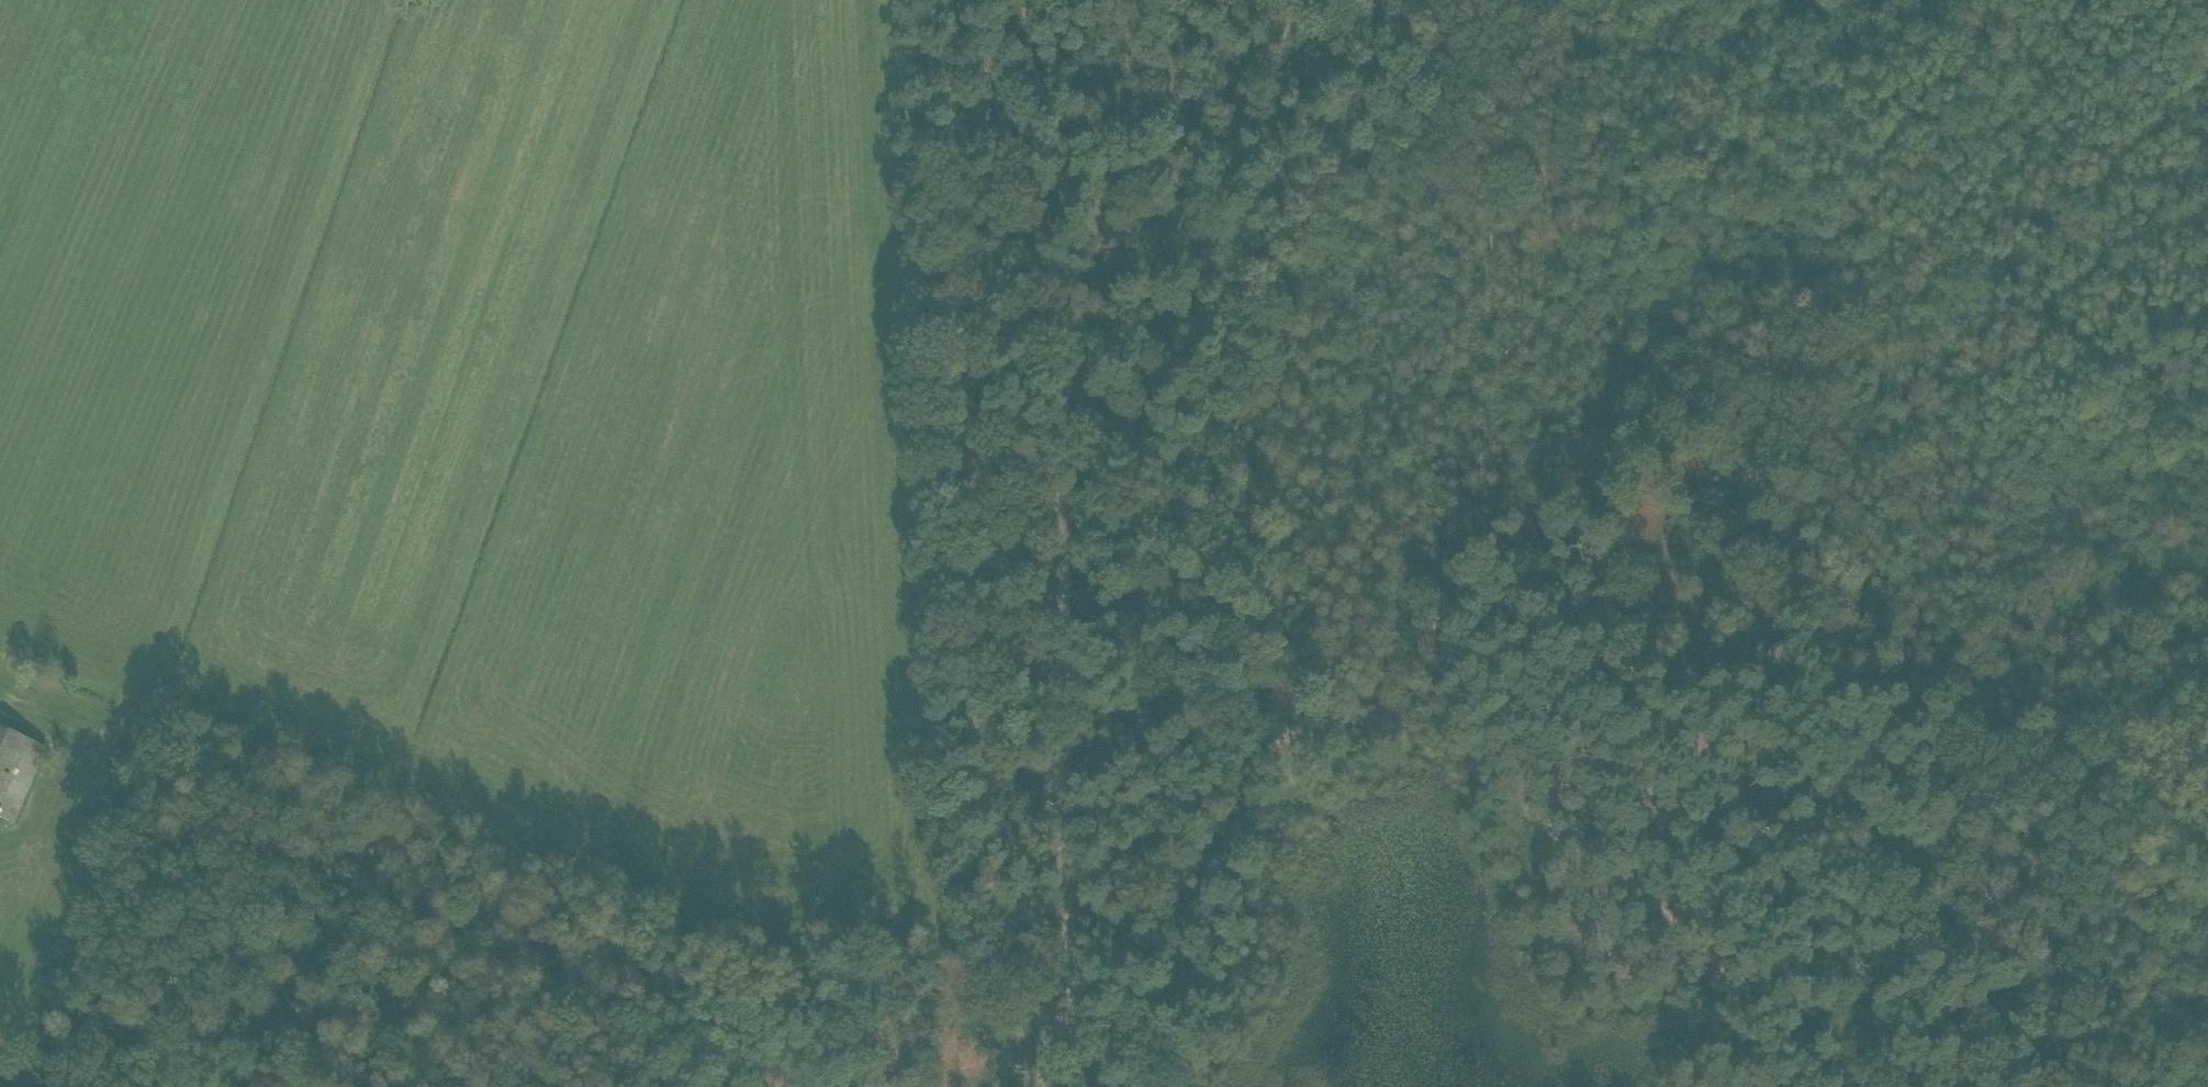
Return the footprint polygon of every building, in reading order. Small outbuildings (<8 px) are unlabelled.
[(47,748),(0,728),(0,818),(15,825),(47,748)]
